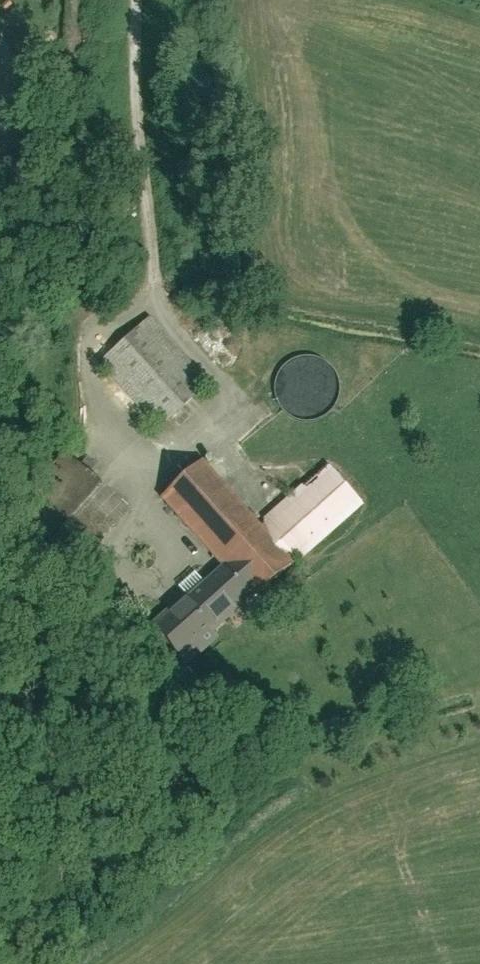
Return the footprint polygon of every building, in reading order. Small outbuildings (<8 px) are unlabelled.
[(157,428),(208,386),(152,317),(101,358),(157,428)] [(102,527),(124,507),(70,450),(55,465),(78,489),(63,503),(78,519),(85,512),(89,517),(91,515),(102,527)] [(220,566),(149,627),(179,661),(360,504),(328,467),(260,525),(205,461),(162,499),(220,566)]
